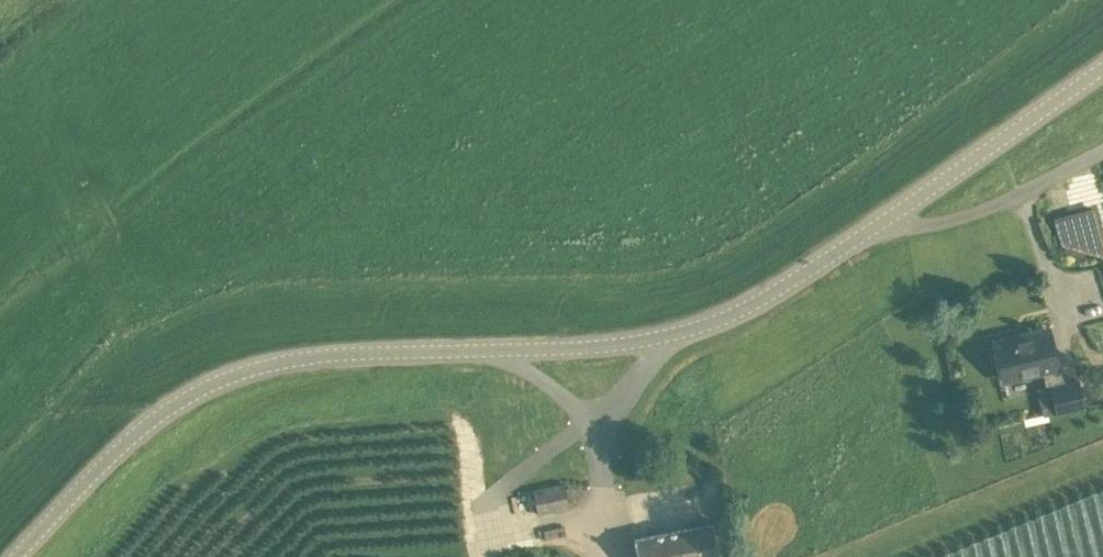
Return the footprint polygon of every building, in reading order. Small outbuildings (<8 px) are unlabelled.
[(1054,218),(1062,243),(1102,254),(1102,238),(1093,207),(1054,218)] [(1049,327),(995,339),(1004,380),(1049,369),(1052,384),(1051,385),(1056,410),(1083,404),(1078,379),(1064,382),(1060,366),(1058,366),(1049,327)] [(532,488),(538,514),(569,506),(565,481),(532,488)] [(718,556),(712,522),(635,537),(639,556),(715,556),(718,556)]
